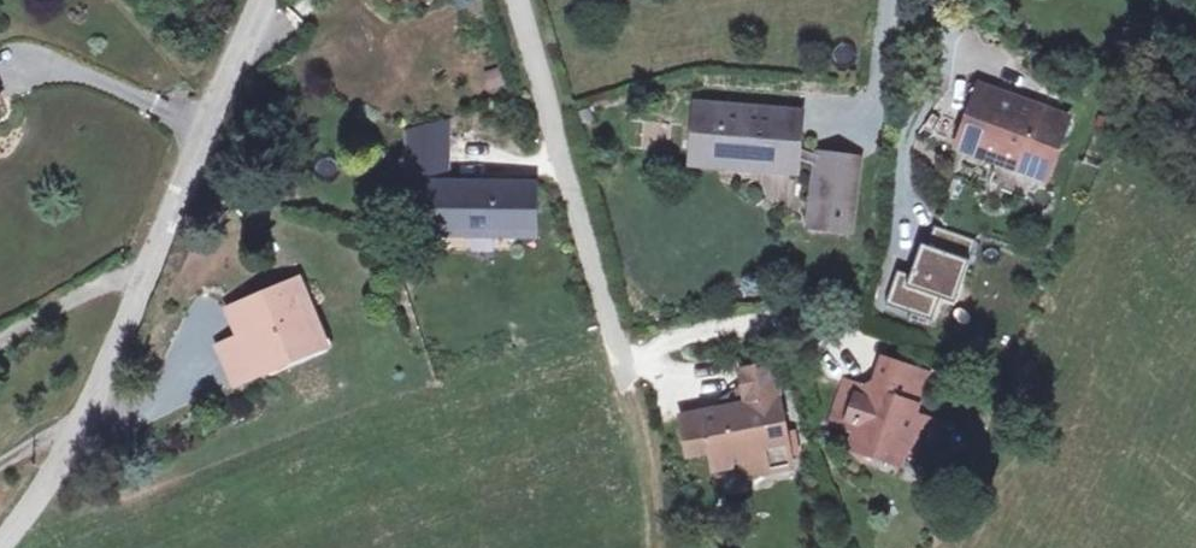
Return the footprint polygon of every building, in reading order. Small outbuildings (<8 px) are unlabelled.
[(490,95),(506,91),(499,67),(483,72),(490,95)] [(18,105),(0,81),(0,120),(18,105)] [(976,90),(958,139),(980,147),(984,140),(1020,155),(1019,163),(1044,174),(1065,120),(1038,108),(1035,115),(976,90)] [(786,110),(726,105),(725,111),(699,109),(695,156),(795,165),(795,158),(796,147),(798,133),(784,132),(786,117),(786,110)] [(799,118),(786,117),(784,132),(798,133),(799,118)] [(453,125),(416,135),(416,181),(452,181),(453,125)] [(821,156),(796,147),(795,158),(820,166),(821,156)] [(821,154),(821,156),(820,166),(812,223),(846,227),(855,158),(821,154)] [(450,238),(450,191),(437,191),(436,237),(450,238)] [(540,191),(450,191),(450,238),(540,238),(540,191)] [(978,238),(936,223),(929,243),(923,241),(912,273),(899,268),(887,302),(934,318),(941,295),(956,301),(978,238)] [(331,344),(306,287),(243,315),(254,339),(268,372),(331,344)] [(269,373),(268,372),(254,339),(232,348),(248,383),(269,373)] [(928,373),(883,360),(874,391),(847,383),(834,426),(858,433),(854,446),(905,461),(911,439),(933,446),(941,421),(915,413),(928,373)] [(737,383),(740,403),(773,398),(768,364),(735,369),(737,383)] [(740,403),(737,383),(713,398),(714,406),(740,403)] [(714,406),(675,412),(681,450),(703,447),(706,466),(732,462),(733,474),(761,470),(759,458),(782,455),(782,454),(780,442),(779,435),(773,398),(740,403),(714,406)] [(780,442),(782,454),(788,453),(787,441),(780,442)] [(782,455),(759,458),(761,470),(783,467),(782,455)]
